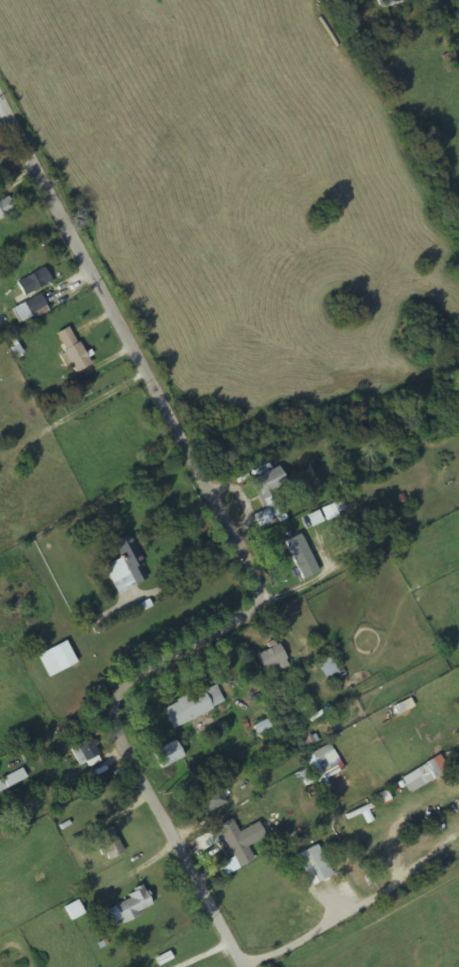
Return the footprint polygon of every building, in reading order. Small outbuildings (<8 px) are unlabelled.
[(385,17),(407,7),(404,0),(379,0),(377,1),(385,17)] [(16,209),(8,196),(0,201),(0,218),(16,209)] [(51,280),(43,268),(15,284),(22,297),(51,280)] [(24,302),(30,319),(47,313),(41,296),(24,302)] [(89,365),(69,326),(55,333),(65,352),(60,355),(71,375),(89,365)] [(252,479),(265,511),(254,515),(258,525),(284,514),(274,490),(286,485),(278,468),(252,479)] [(150,579),(129,534),(113,542),(121,559),(104,567),(118,595),(150,579)] [(284,542),(301,579),(318,572),(300,534),(284,542)] [(37,656),(49,678),(76,663),(64,641),(37,656)] [(256,655),(264,672),(286,662),(278,645),(256,655)] [(329,684),(341,677),(328,655),(316,661),(329,684)] [(162,708),(171,729),(224,706),(216,685),(162,708)] [(68,744),(78,766),(100,756),(90,734),(68,744)] [(182,759),(175,742),(151,752),(158,769),(182,759)] [(21,770),(0,781),(0,792),(25,778),(21,770)] [(409,793),(425,785),(417,770),(401,778),(409,793)] [(228,803),(220,782),(199,791),(207,812),(228,803)] [(258,823),(238,832),(232,819),(211,830),(217,843),(224,840),(237,869),(254,861),(247,847),(265,838),(258,823)] [(123,853),(112,827),(94,835),(105,861),(123,853)] [(322,880),(306,850),(297,855),(313,885),(322,880)] [(101,912),(110,930),(153,906),(143,888),(101,912)] [(65,908),(72,920),(83,913),(77,901),(65,908)]
